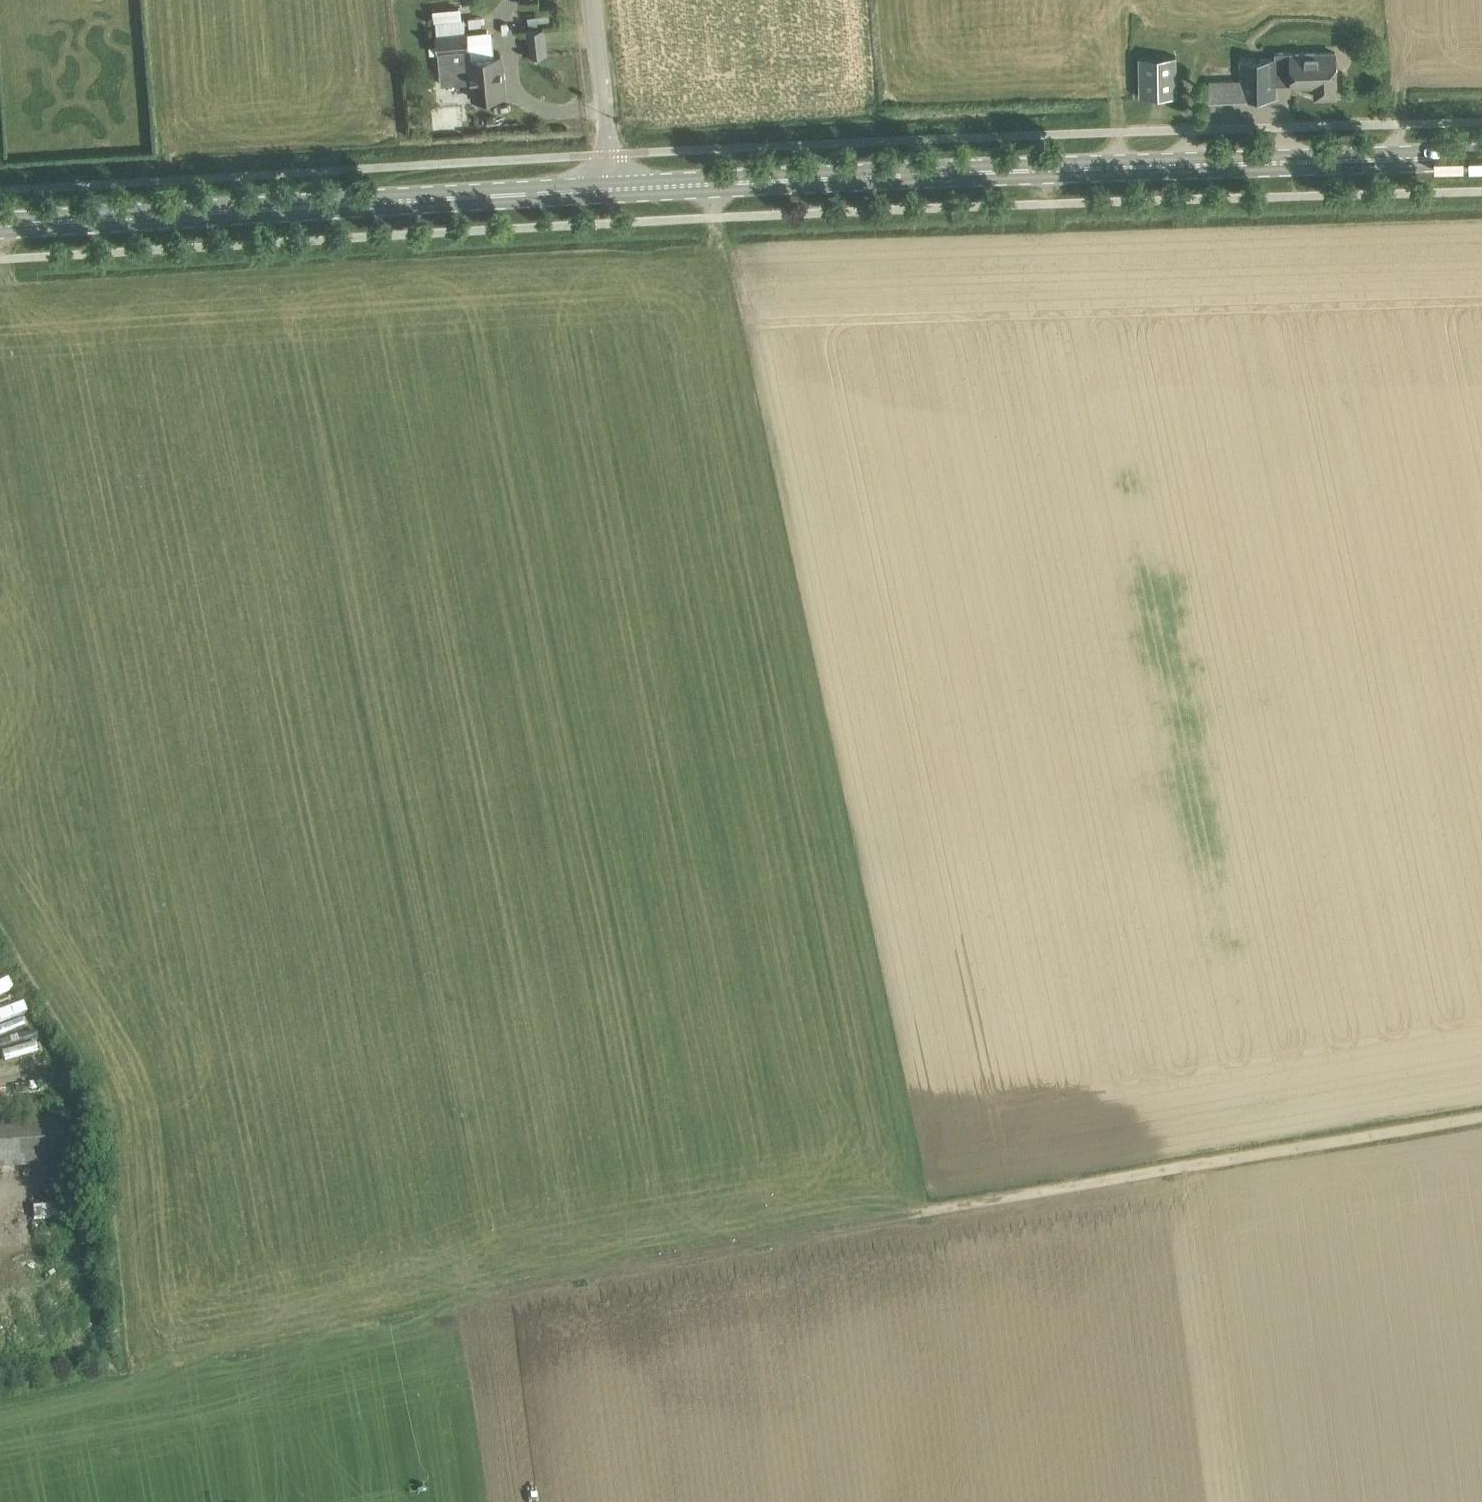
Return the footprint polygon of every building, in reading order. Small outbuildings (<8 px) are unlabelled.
[(547,53),(544,27),(528,28),(531,55),(547,53)] [(434,36),(435,50),(437,49),(468,47),(467,33),(434,36)] [(468,47),(437,49),(441,84),(471,81),(473,98),(505,95),(501,54),(469,57),(468,47)] [(1275,52),(1275,58),(1277,84),(1292,83),(1292,85),(1315,84),(1316,97),(1336,96),(1336,92),(1335,52),(1292,53),(1292,52),(1275,52)] [(1177,55),(1139,56),(1140,96),(1178,96),(1177,55)] [(1277,84),(1275,58),(1240,59),(1241,83),(1210,84),(1210,100),(1277,98),(1277,84)] [(65,1167),(62,1120),(0,1124),(0,1171),(65,1167)]
